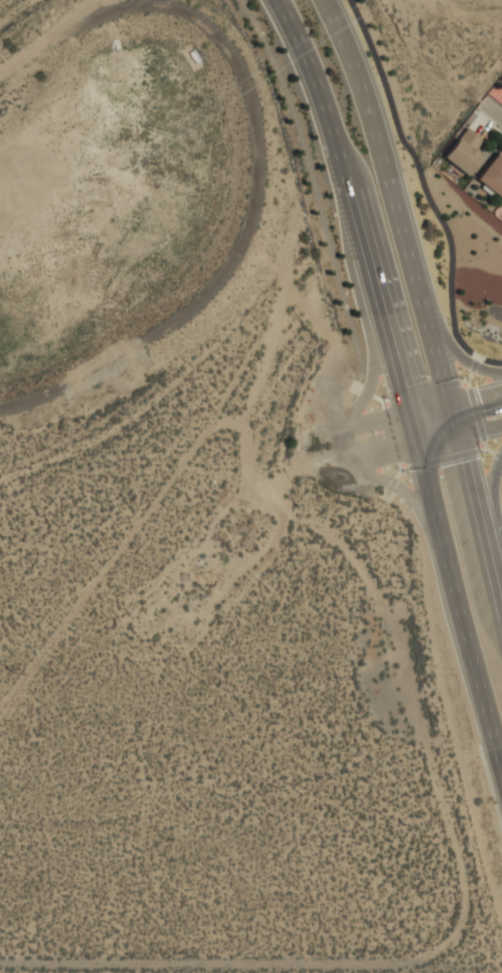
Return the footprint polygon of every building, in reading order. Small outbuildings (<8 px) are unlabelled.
[(467,176),(482,156),(475,151),(483,141),(466,128),(443,158),(467,176)] [(501,194),(501,155),(498,152),(476,179),(499,198),(501,194)]
